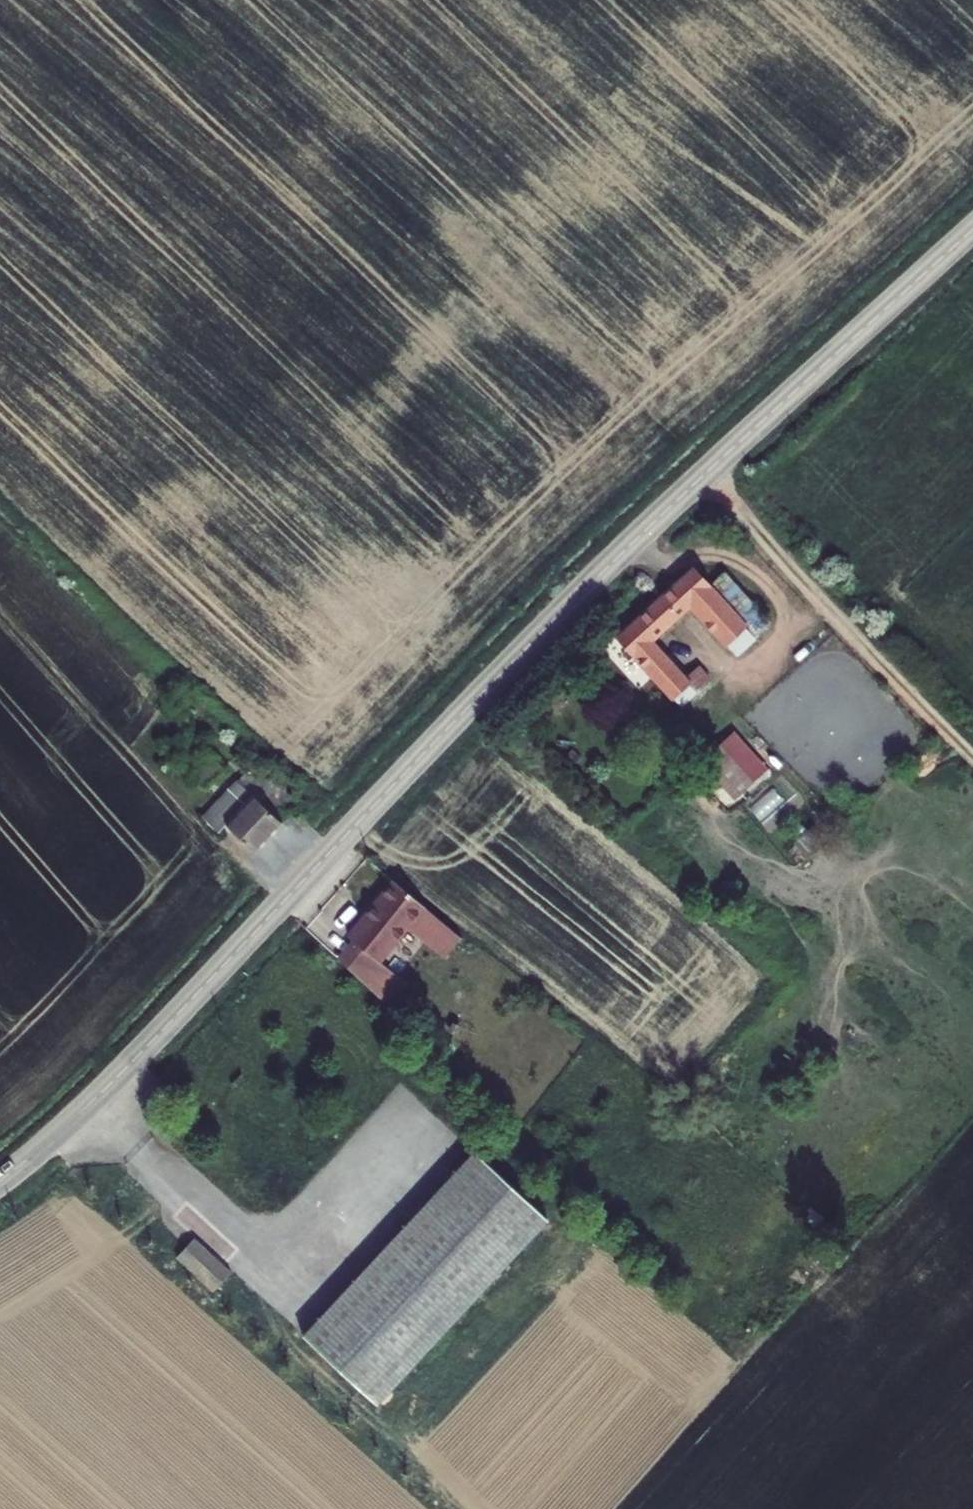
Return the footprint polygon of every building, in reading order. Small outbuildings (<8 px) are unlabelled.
[(616,639),(679,709),(712,679),(702,669),(693,678),(658,642),(693,609),(737,656),(778,621),(730,571),(714,585),(696,568),(616,639)] [(696,756),(736,798),(769,767),(730,725),(696,756)] [(304,799),(259,758),(204,819),(223,836),(232,826),(258,850),(304,799)] [(426,922),(445,939),(458,925),(404,879),(354,934),(361,937),(344,956),(373,982),(392,961),(426,922)] [(455,955),(473,936),(458,925),(445,939),(441,943),(455,955)] [(392,961),(373,982),(385,994),(404,971),(392,961)] [(374,1398),(546,1212),(473,1145),(302,1329),(374,1398)] [(194,1234),(176,1252),(211,1287),(231,1269),(194,1234)]
